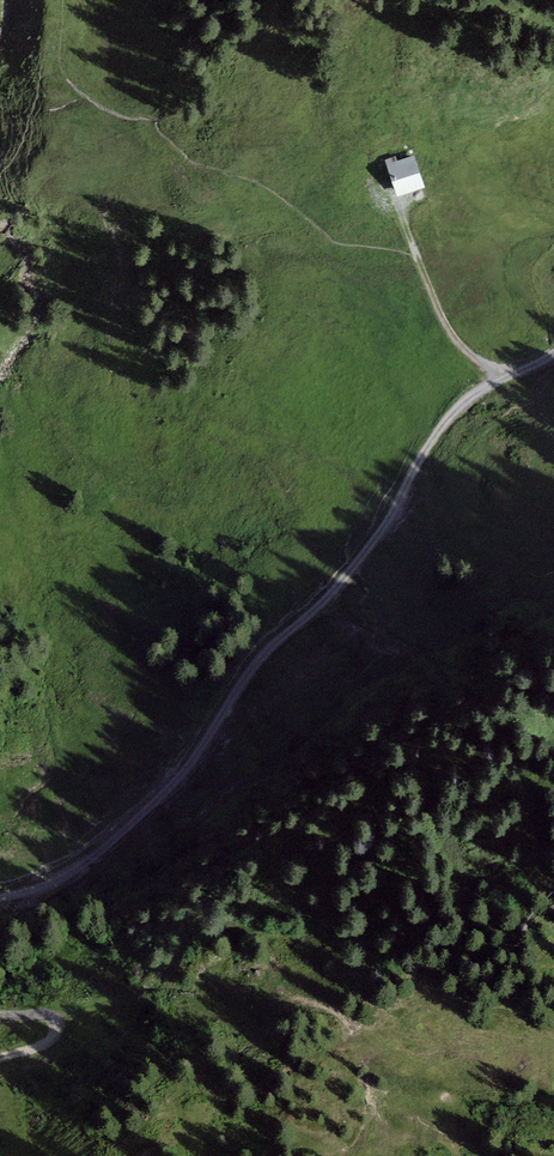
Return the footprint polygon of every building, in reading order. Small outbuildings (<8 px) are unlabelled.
[(411,156),(388,163),(398,195),(421,188),(411,156)]
